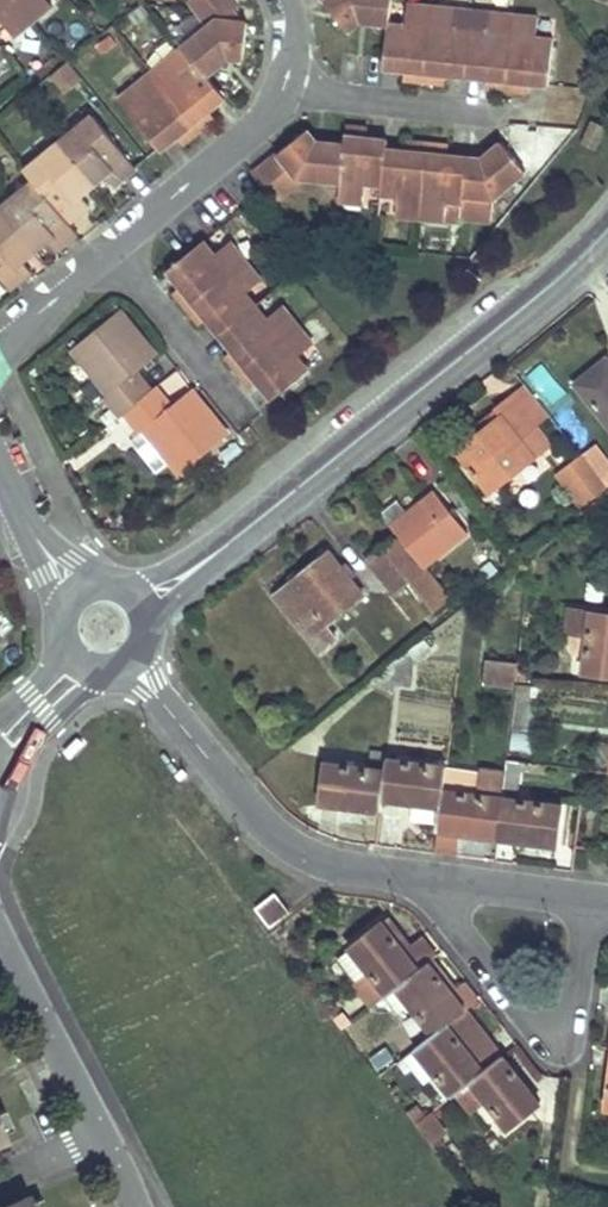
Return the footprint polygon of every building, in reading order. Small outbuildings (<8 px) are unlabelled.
[(0,19),(13,35),(52,3),(50,0),(0,0),(0,19)] [(220,0),(190,0),(209,23),(120,95),(160,145),(224,94),(206,71),(230,52),(239,55),(247,23),(227,18),(230,7),(238,1),(238,0),(234,0),(226,7),(220,0)] [(349,28),(362,18),(387,20),(389,0),(327,0),(349,28)] [(387,20),(382,65),(402,68),(443,72),(485,76),(527,81),(548,83),(553,36),(535,34),(537,16),(489,10),(487,29),(453,26),(455,7),(407,2),(405,22),(387,20)] [(68,59),(51,73),(64,88),(80,74),(68,59)] [(443,72),(402,68),(401,79),(442,84),(443,72)] [(527,81),(485,76),(484,88),(527,92),(527,81)] [(26,169),(35,180),(0,209),(0,276),(9,287),(30,270),(21,259),(46,238),(55,249),(77,231),(68,220),(89,203),(81,193),(105,174),(113,183),(135,166),(92,114),(26,169)] [(345,133),(367,135),(368,123),(346,120),(345,133)] [(344,141),(317,139),(305,125),(253,171),(276,198),(297,180),(298,173),(342,178),(340,197),(364,200),(367,180),(383,182),(382,190),(398,192),(396,212),(444,217),(447,196),(463,198),(461,214),(490,217),(493,196),(525,168),(501,141),(479,161),(466,160),(467,152),(448,150),(428,149),(407,147),(386,145),(387,136),(367,135),(345,133),(344,141)] [(428,149),(448,150),(449,136),(429,134),(408,132),(407,147),(428,149)] [(263,381),(274,395),(309,367),(297,353),(312,341),(281,302),(266,315),(245,288),(259,276),(229,239),(214,251),(204,238),(170,266),(184,284),(197,300),(210,317),(237,350),(250,365),(263,381)] [(197,300),(184,284),(174,292),(187,308),(200,325),(210,317),(197,300)] [(140,431),(144,428),(179,472),(228,433),(192,387),(172,403),(165,409),(150,390),(144,395),(129,375),(137,369),(156,354),(120,307),(71,345),(108,392),(104,395),(120,416),(125,411),(140,431)] [(250,365),(237,350),(227,358),(240,374),(253,390),(263,381),(250,365)] [(607,422),(607,361),(607,360),(577,382),(607,422)] [(144,395),(150,390),(153,388),(137,369),(129,375),(144,395)] [(172,403),(157,384),(153,388),(150,390),(165,409),(172,403)] [(499,418),(461,448),(456,451),(488,492),(549,444),(519,406),(505,417),(504,415),(499,418)] [(499,418),(493,409),(455,439),(461,448),(499,418)] [(586,501),(606,486),(581,453),(578,455),(561,468),(586,501)] [(397,535),(423,567),(467,533),(433,490),(389,525),(397,535)] [(423,567),(397,535),(367,558),(390,588),(392,589),(395,589),(408,579),(431,608),(446,596),(423,567)] [(273,595),(318,650),(336,635),(326,623),(363,593),(328,550),(273,595)] [(386,608),(406,634),(418,626),(398,600),(386,608)] [(568,609),(566,631),(586,633),(582,671),(607,674),(607,612),(568,609)] [(484,681),(514,685),(514,681),(516,662),(486,658),(484,681)] [(527,701),(515,699),(512,724),(524,726),(527,701)] [(377,808),(379,796),(384,756),(385,750),(370,749),(367,766),(323,760),(319,801),(377,808)] [(444,763),(384,756),(379,796),(439,803),(441,787),(444,763)] [(504,770),(495,836),(555,843),(560,802),(515,797),(519,759),(505,757),(504,770)] [(476,791),(479,767),(444,763),(441,787),(476,791)] [(451,830),(495,836),(504,770),(479,767),(476,791),(441,787),(439,803),(436,828),(451,830)] [(448,853),(451,830),(436,828),(433,851),(448,853)] [(255,906),(269,925),(288,911),(274,891),(255,906)] [(418,967),(405,950),(382,919),(349,945),(351,948),(338,959),(371,1002),(383,993),(418,967)] [(434,955),(421,938),(405,950),(418,967),(428,959),(434,955)] [(408,1002),(431,1031),(464,1006),(451,989),(428,959),(418,967),(383,993),(397,1010),(408,1002)] [(474,998),(461,981),(451,989),(464,1006),(474,998)] [(455,1090),(469,1079),(482,1069),(465,1046),(483,1031),(464,1006),(431,1031),(414,1044),(417,1048),(399,1062),(406,1071),(413,1066),(425,1082),(436,1073),(451,1093),(455,1090)] [(501,1054),(483,1031),(465,1046),(482,1069),(501,1054)] [(538,1102),(501,1054),(482,1069),(469,1079),(455,1090),(469,1108),(483,1097),(506,1126),(538,1102)] [(415,1121),(431,1142),(445,1131),(428,1110),(415,1121)] [(0,1206),(32,1206),(27,1195),(0,1206)]
